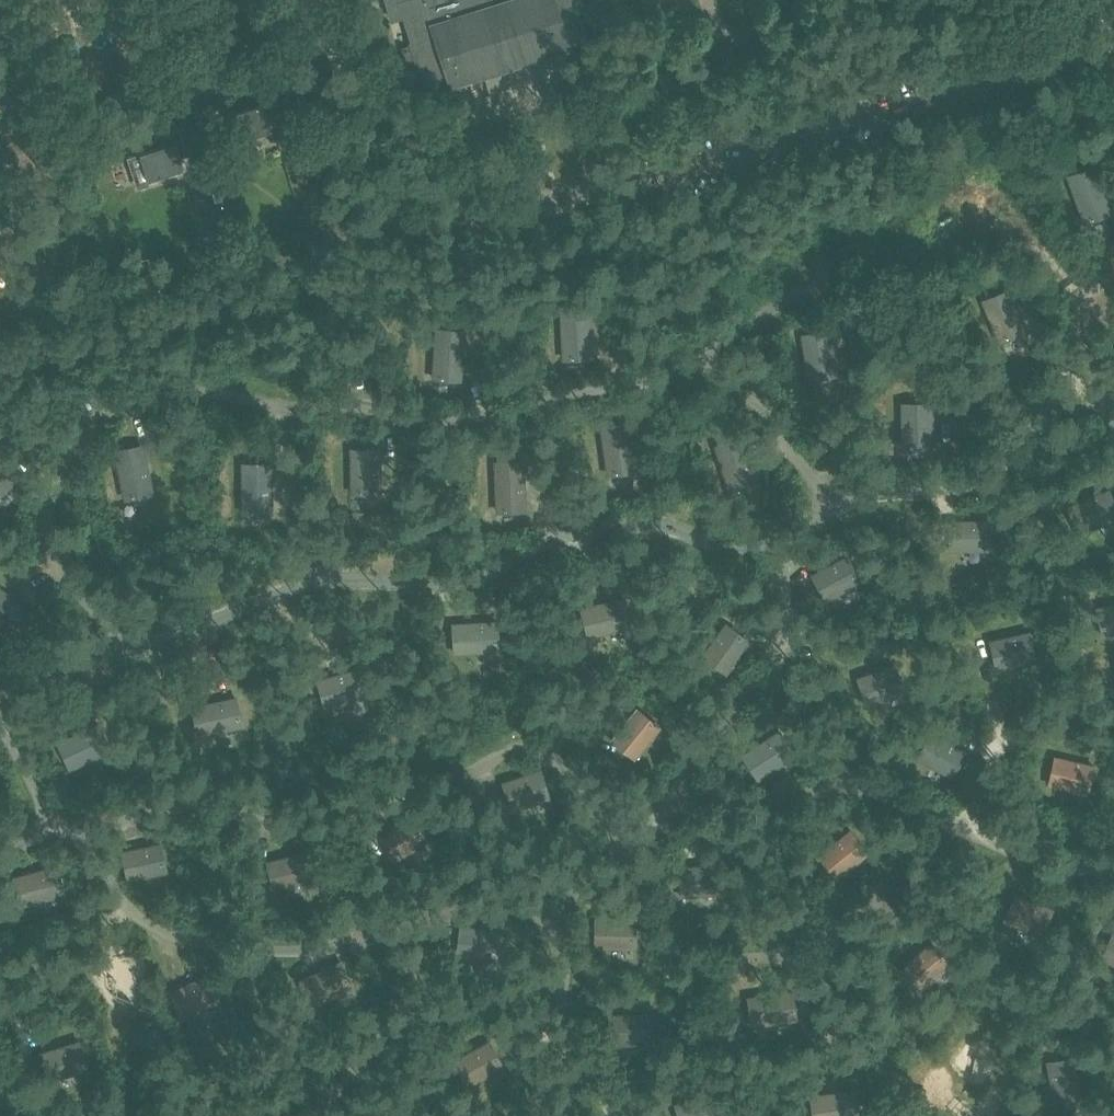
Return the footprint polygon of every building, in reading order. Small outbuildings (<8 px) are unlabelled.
[(389,19),(404,16),(412,44),(402,47),(407,63),(417,60),(424,85),(448,78),(451,86),(572,48),(571,42),(588,37),(578,3),(573,4),(572,0),(384,0),(389,19)] [(185,100),(198,96),(193,78),(180,82),(185,100)] [(9,109),(5,97),(0,98),(0,112),(9,109)] [(277,97),(264,102),(229,113),(237,139),(266,130),(270,142),(289,136),(277,97)] [(157,136),(160,146),(140,152),(149,178),(183,167),(180,158),(194,153),(186,127),(157,136)] [(1095,165),(1066,175),(1084,223),(1113,212),(1095,165)] [(981,299),(998,342),(1028,330),(1010,288),(981,299)] [(560,308),(562,360),(594,358),(591,306),(560,308)] [(435,327),(431,378),(463,381),(466,329),(435,327)] [(831,329),(801,333),(806,379),(838,376),(831,329)] [(86,409),(95,411),(98,388),(89,386),(86,409)] [(932,401),(901,401),(902,448),(933,447),(932,401)] [(630,420),(599,424),(606,476),(638,472),(630,420)] [(744,436),(714,445),(729,495),(759,485),(744,436)] [(145,443),(113,450),(124,500),(155,494),(145,443)] [(382,446),(350,447),(350,494),(383,494),(382,446)] [(525,459),(493,460),(496,512),(527,511),(525,459)] [(272,461),(241,462),(241,513),(274,513),(272,461)] [(17,480),(0,462),(0,496),(17,480)] [(1066,506),(1078,535),(1113,520),(1113,498),(1110,488),(1066,506)] [(991,519),(949,519),(949,550),(990,550),(991,519)] [(847,554),(811,573),(825,601),(862,581),(847,554)] [(0,585),(0,627),(9,634),(29,609),(0,585)] [(626,596),(581,606),(588,637),(633,627),(626,596)] [(1096,607),(1103,637),(1113,635),(1113,603),(1096,607)] [(452,622),(454,653),(501,650),(499,619),(452,622)] [(726,622),(701,656),(727,674),(751,639),(726,622)] [(1030,630),(990,639),(996,670),(1036,661),(1030,630)] [(907,692),(896,662),(856,676),(866,706),(907,692)] [(317,678),(325,709),(365,698),(356,667),(317,678)] [(236,695),(191,705),(198,736),(242,727),(236,695)] [(662,726),(637,707),(611,740),(635,759),(662,726)] [(99,721),(57,742),(70,770),(113,749),(99,721)] [(797,755),(780,728),(741,754),(758,780),(797,755)] [(931,731),(916,758),(953,778),(967,750),(931,731)] [(1096,764),(1054,754),(1047,784),(1089,794),(1096,764)] [(552,797),(541,768),(502,781),(512,811),(552,797)] [(431,840),(415,813),(379,834),(393,862),(431,840)] [(849,829),(817,854),(838,878),(870,852),(849,829)] [(169,872),(162,841),(121,850),(127,881),(169,872)] [(314,880),(307,850),(266,860),(274,890),(314,880)] [(678,865),(680,896),(721,893),(718,862),(678,865)] [(66,894),(58,864),(13,876),(20,905),(66,894)] [(1004,919),(1041,937),(1055,907),(1016,891),(1004,919)] [(636,917),(595,915),(594,946),(636,948),(636,917)] [(500,928),(460,923),(455,955),(498,960),(500,928)] [(1113,964),(1113,930),(1100,959),(1113,964)] [(952,965),(931,941),(899,968),(920,990),(952,965)] [(341,959),(298,978),(312,1007),(355,986),(341,959)] [(170,991),(182,1018),(220,1000),(207,973),(170,991)] [(798,1019),(791,988),(748,995),(752,1026),(798,1019)] [(651,1043),(649,1012),(609,1013),(609,1045),(651,1043)] [(992,1013),(964,1038),(988,1064),(1016,1039),(992,1013)] [(506,1066),(489,1038),(453,1059),(469,1086),(506,1066)] [(40,1051),(49,1081),(89,1068),(79,1039),(40,1051)] [(1046,1060),(1053,1102),(1085,1096),(1077,1055),(1046,1060)] [(813,1115),(861,1115),(856,1087),(809,1094),(813,1115)] [(678,1115),(722,1115),(715,1092),(674,1102),(678,1115)]
